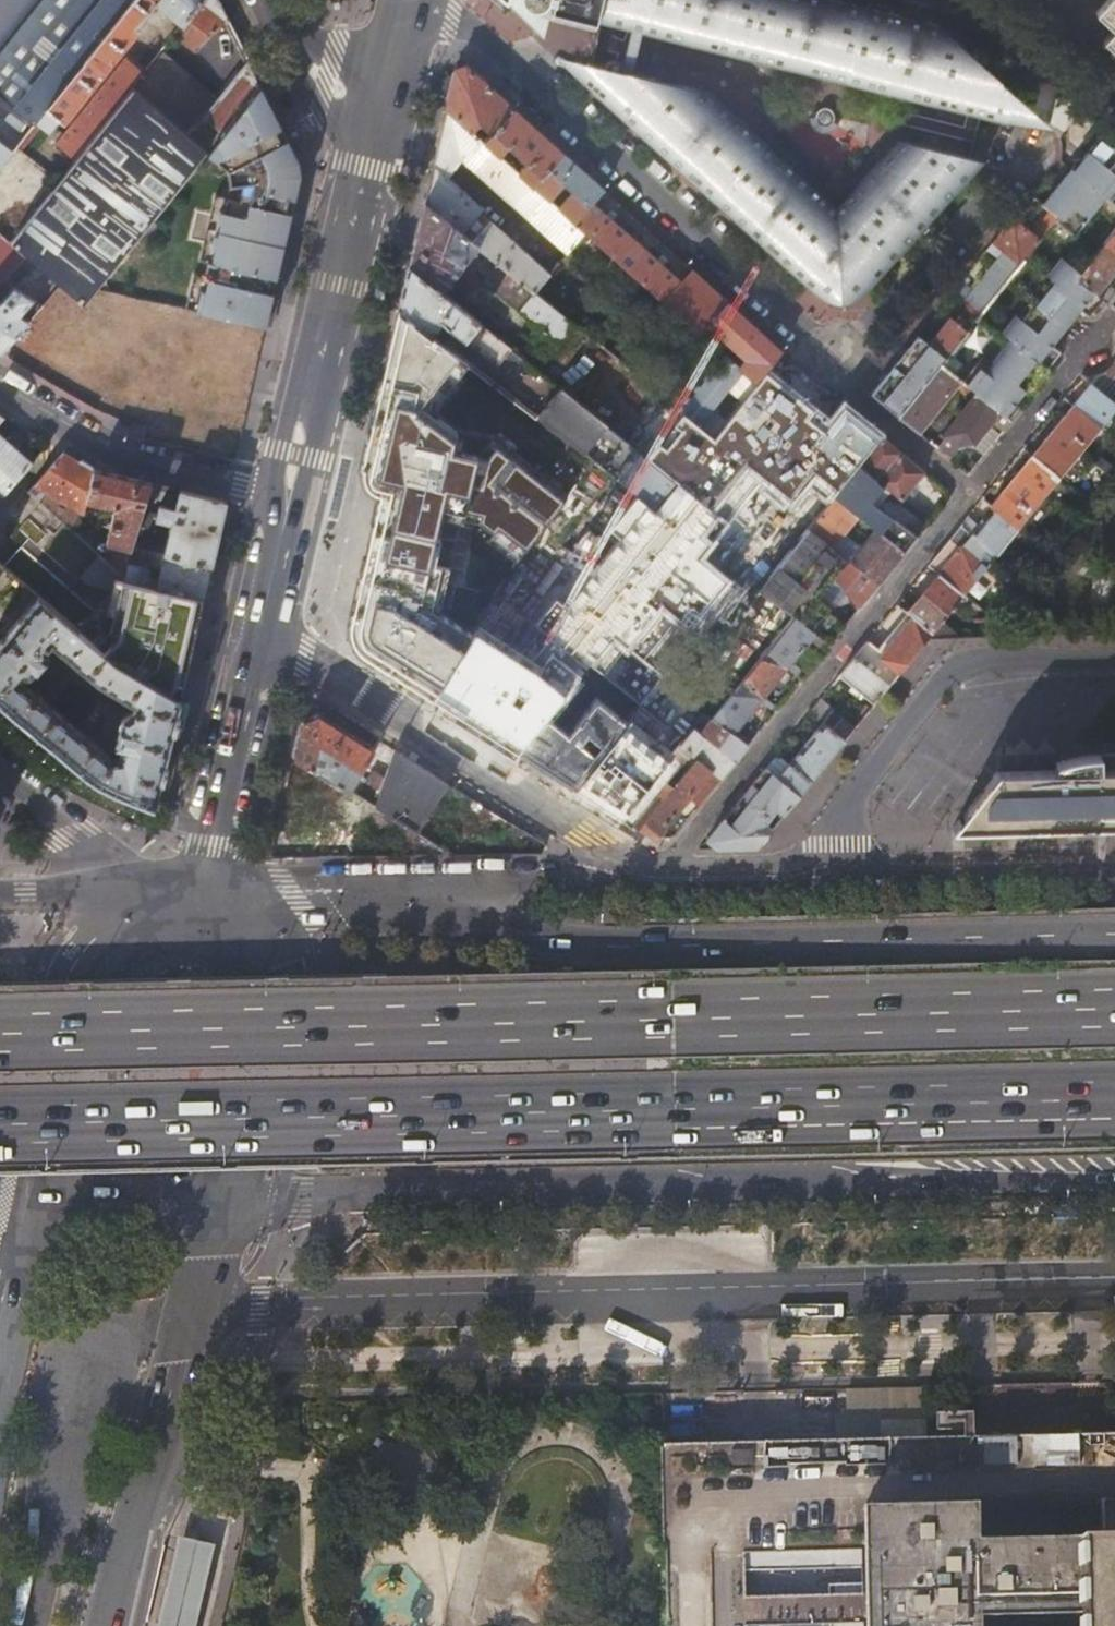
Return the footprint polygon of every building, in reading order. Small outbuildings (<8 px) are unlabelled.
[(0,52),(0,94),(35,122),(47,107),(73,74),(118,18),(133,0),(41,0),(0,52)] [(41,0),(0,0),(0,52),(41,0)] [(183,24),(203,0),(133,0),(118,18),(73,74),(47,107),(65,121),(139,27),(137,25),(155,2),(161,8),(159,12),(166,18),(169,14),(183,24)] [(227,19),(217,0),(203,0),(183,24),(176,34),(175,35),(196,51),(227,19)] [(558,9),(597,18),(599,7),(600,5),(601,0),(560,0),(558,9)] [(619,5),(620,0),(601,0),(600,5),(613,8),(619,5)] [(629,16),(661,24),(667,18),(676,20),(674,25),(690,29),(691,24),(705,27),(704,32),(719,35),(720,31),(729,33),(733,42),(761,48),(768,43),(777,45),(776,49),(791,53),(792,49),(805,51),(804,56),(821,60),(822,56),(832,58),(835,66),(863,73),(869,67),(878,69),(878,74),(893,78),(894,73),(908,77),(908,82),(922,85),(923,80),(933,83),(937,91),(981,102),(981,105),(983,109),(985,111),(989,113),(994,113),(997,113),(1001,109),(1002,107),(1010,109),(1015,89),(938,20),(923,16),(922,20),(907,16),(908,13),(855,0),(633,0),(629,16)] [(1094,13),(1112,28),(1101,40),(1114,52),(1114,0),(1106,0),(1094,13)] [(150,52),(157,57),(163,50),(175,35),(176,34),(169,29),(150,52)] [(174,120),(192,133),(204,118),(216,103),(218,99),(163,50),(157,57),(153,63),(143,74),(133,87),(174,120)] [(583,79),(588,84),(643,133),(812,288),(815,285),(821,289),(825,291),(832,294),(836,294),(845,294),(852,292),(860,288),(865,283),(869,286),(983,158),(906,139),(896,151),(898,159),(892,166),(888,163),(878,175),(881,178),(871,189),(868,186),(858,198),(861,201),(854,208),(845,207),(841,212),(841,220),(832,220),(832,212),(821,212),(810,203),(813,199),(801,188),(798,191),(788,182),(791,178),(779,167),(776,171),(768,165),(770,155),(748,135),(739,137),(734,132),(737,128),(725,117),(721,121),(711,112),(714,108),(702,97),(699,100),(691,94),(693,85),(675,80),(669,87),(657,75),(624,68),(624,65),(622,60),(619,57),(614,56),(612,56),(607,58),(604,62),(588,59),(583,79)] [(59,141),(78,156),(112,114),(133,87),(143,74),(124,59),(59,141)] [(216,103),(204,118),(223,133),(260,86),(253,72),(248,61),(218,99),(216,103)] [(494,134),(516,109),(467,64),(456,67),(446,109),(473,132),(481,124),(494,134)] [(265,327),(300,172),(299,164),(260,86),(223,133),(212,148),(202,161),(219,174),(229,169),(233,172),(227,200),(215,197),(211,211),(219,213),(211,251),(203,249),(200,263),(208,265),(204,279),(194,276),(186,310),(265,327)] [(174,120),(133,87),(112,114),(78,156),(65,173),(10,242),(26,256),(61,286),(86,308),(99,291),(202,161),(212,148),(192,133),(174,120)] [(550,274),(485,216),(488,212),(447,176),(462,159),(569,253),(581,238),(586,243),(592,236),(586,231),(575,222),(533,185),(519,172),(500,155),(486,143),(473,132),(446,109),(424,203),(502,265),(535,292),(550,274)] [(533,185),(563,151),(544,135),(516,109),(494,134),(486,143),(500,155),(507,147),(527,163),(519,172),(533,185)] [(807,124),(809,131),(812,135),(815,138),(821,140),(826,139),(833,136),(838,131),(832,127),(833,120),(831,117),(828,114),(825,113),(820,114),(815,118),(814,123),(807,124)] [(204,118),(192,133),(212,148),(223,133),(204,118)] [(1058,216),(1082,236),(1111,201),(1114,195),(1114,147),(1104,138),(1084,163),(1080,159),(1072,170),(1069,167),(1051,189),(1054,192),(1044,205),(1050,210),(1058,216)] [(13,150),(0,139),(0,166),(13,150)] [(575,222),(604,188),(563,151),(533,185),(575,222)] [(709,325),(730,302),(710,284),(698,298),(679,282),(692,268),(604,188),(575,222),(586,231),(592,236),(701,333),(709,325)] [(558,344),(575,324),(535,292),(502,265),(424,203),(410,265),(442,292),(453,278),(472,291),(482,277),(475,272),(477,268),(494,280),(491,284),(533,318),(531,322),(558,344)] [(1032,233),(1012,216),(992,242),(1020,264),(1025,258),(1058,216),(1050,210),(1032,233)] [(1108,237),(1103,243),(1114,253),(1114,228),(1108,237)] [(2,235),(0,237),(0,285),(26,256),(10,242),(2,235)] [(973,288),(962,280),(955,288),(966,297),(983,310),(1020,264),(992,242),(987,248),(998,257),(973,288)] [(1114,271),(1114,253),(1103,243),(1081,271),(1076,277),(1102,298),(1106,301),(1110,304),(1114,298),(1114,287),(1107,281),(1114,271)] [(1014,315),(1001,331),(1013,341),(1020,346),(1040,363),(1043,365),(1046,367),(1057,354),(1048,347),(1082,304),(1091,311),(1102,298),(1076,277),(1081,271),(1061,255),(1047,274),(1054,280),(1022,321),(1014,315)] [(497,365),(511,348),(472,316),(442,292),(410,265),(400,308),(433,334),(446,317),(454,323),(451,328),(497,365)] [(3,352),(44,306),(14,287),(1,302),(0,302),(0,351),(3,352)] [(966,297),(930,343),(947,356),(983,310),(966,297)] [(746,358),(740,366),(757,382),(774,360),(783,349),(730,302),(709,325),(746,358)] [(378,484),(386,485),(352,621),(351,630),(354,638),(357,643),(362,651),(434,697),(477,625),(444,604),(451,576),(464,580),(478,519),(522,552),(566,495),(515,450),(518,445),(498,431),(495,435),(468,426),(439,402),(471,364),(433,334),(400,308),(364,462),(365,469),(367,474),(369,477),(372,480),(378,484)] [(619,332),(606,349),(629,367),(643,350),(619,332)] [(930,343),(919,334),(872,393),(899,415),(940,364),(947,356),(930,343)] [(1000,412),(1040,363),(1020,346),(1013,341),(987,374),(975,364),(961,381),(969,388),(978,395),(991,405),(1000,412)] [(729,389),(743,400),(746,396),(757,382),(740,366),(724,353),(683,403),(675,395),(671,400),(714,436),(727,420),(713,409),(729,389)] [(540,371),(519,354),(517,358),(537,374),(540,371)] [(1092,384),(1114,402),(1114,361),(1112,365),(1104,372),(1100,373),(1092,384)] [(966,392),(969,388),(961,381),(940,364),(899,415),(920,432),(957,386),(966,392)] [(1073,405),(1101,427),(1114,409),(1114,402),(1092,384),(1091,383),(1073,405)] [(561,388),(538,417),(595,462),(609,473),(655,510),(678,482),(561,388)] [(996,419),(1006,426),(1010,421),(1000,412),(991,405),(978,395),(945,436),(947,437),(939,447),(951,457),(959,448),(975,445),(996,419)] [(1038,449),(1033,455),(1059,477),(1101,427),(1073,405),(1038,449)] [(4,496),(10,490),(33,464),(0,434),(0,492),(4,496)] [(905,494),(924,470),(883,436),(860,465),(880,482),(907,504),(911,499),(905,494)] [(108,542),(131,548),(131,546),(136,529),(142,512),(145,502),(148,495),(152,482),(149,482),(90,466),(64,451),(28,491),(41,502),(46,507),(72,530),(104,558),(108,542)] [(1033,455),(992,506),(996,509),(1018,527),(1059,477),(1033,455)] [(867,498),(880,482),(860,465),(847,481),(835,497),(858,515),(876,529),(905,552),(917,536),(885,511),(884,513),(867,498)] [(155,497),(159,484),(152,482),(148,495),(155,497)] [(157,516),(153,533),(169,537),(165,554),(210,564),(211,563),(225,501),(179,489),(175,510),(170,508),(159,505),(157,516)] [(923,493),(912,507),(929,522),(941,507),(923,493)] [(847,529),(858,515),(835,497),(810,529),(879,584),(905,552),(876,529),(865,543),(847,529)] [(143,582),(126,578),(104,558),(72,530),(46,507),(41,502),(18,528),(76,579),(110,594),(108,603),(102,602),(78,630),(111,657),(144,677),(179,699),(203,597),(158,585),(143,582)] [(142,512),(157,516),(159,505),(145,502),(142,512)] [(996,509),(975,535),(979,538),(992,548),(997,553),(1018,527),(996,509)] [(961,524),(950,537),(986,567),(992,560),(997,553),(992,548),(979,538),(975,535),(961,524)] [(153,533),(136,529),(131,546),(165,554),(169,537),(153,533)] [(846,625),(829,611),(833,606),(858,595),(866,601),(879,584),(810,529),(763,588),(796,615),(814,630),(823,637),(831,643),(846,625)] [(950,537),(949,539),(931,561),(927,565),(938,574),(963,595),(986,567),(950,537)] [(663,572),(684,588),(690,593),(717,559),(690,538),(663,572)] [(159,581),(158,585),(203,597),(210,564),(165,554),(160,574),(155,573),(153,579),(159,581)] [(147,567),(128,563),(127,570),(126,578),(143,582),(147,567)] [(684,588),(663,572),(657,580),(621,625),(642,641),(684,588)] [(938,574),(909,611),(912,614),(933,631),(963,595),(938,574)] [(87,768),(107,778),(155,802),(156,801),(164,765),(179,699),(144,677),(111,657),(78,630),(39,596),(36,599),(34,598),(26,609),(27,610),(0,642),(0,695),(87,768)] [(908,601),(903,596),(898,602),(904,607),(908,601)] [(880,658),(871,670),(889,685),(915,653),(933,631),(912,614),(878,657),(880,658)] [(814,630),(796,615),(768,650),(788,666),(793,670),(803,678),(831,643),(823,637),(814,630)] [(783,672),(788,666),(768,650),(742,682),(762,698),(783,672)] [(839,675),(874,704),(889,685),(871,670),(854,656),(839,675)] [(733,733),(762,698),(742,682),(723,707),(717,714),(714,718),(733,733)] [(856,726),(821,697),(808,712),(821,722),(844,740),(856,726)] [(596,740),(606,747),(614,738),(626,721),(597,698),(570,732),(558,723),(571,707),(561,700),(520,751),(575,786),(599,756),(590,749),(596,740)] [(279,856),(395,853),(404,837),(404,823),(352,792),(380,744),(324,710),(310,711),(298,731),(298,753),(277,789),(279,856)] [(712,718),(700,732),(737,760),(748,745),(733,733),(714,718),(717,714),(711,710),(708,714),(712,718)] [(821,722),(776,778),(799,795),(808,784),(844,740),(821,722)] [(689,798),(699,806),(725,775),(737,760),(700,732),(694,727),(624,817),(657,838),(689,798)] [(421,831),(451,780),(399,749),(368,800),(421,831)] [(1099,752),(1078,754),(1053,761),(1053,768),(995,770),(949,827),(969,827),(1096,823),(1114,823),(1114,752),(1099,752)] [(173,767),(164,765),(156,801),(164,803),(173,767)] [(776,807),(784,813),(799,795),(776,778),(764,767),(699,847),(758,846),(772,828),(764,822),(776,807)] [(273,1451),(278,1430),(267,1427),(262,1449),(273,1451)] [(663,1445),(665,1556),(709,1555),(711,1625),(742,1625),(742,1623),(863,1621),(863,1625),(1114,1625),(1114,1436),(663,1445)] [(181,1538),(161,1625),(198,1625),(218,1546),(181,1538)]
